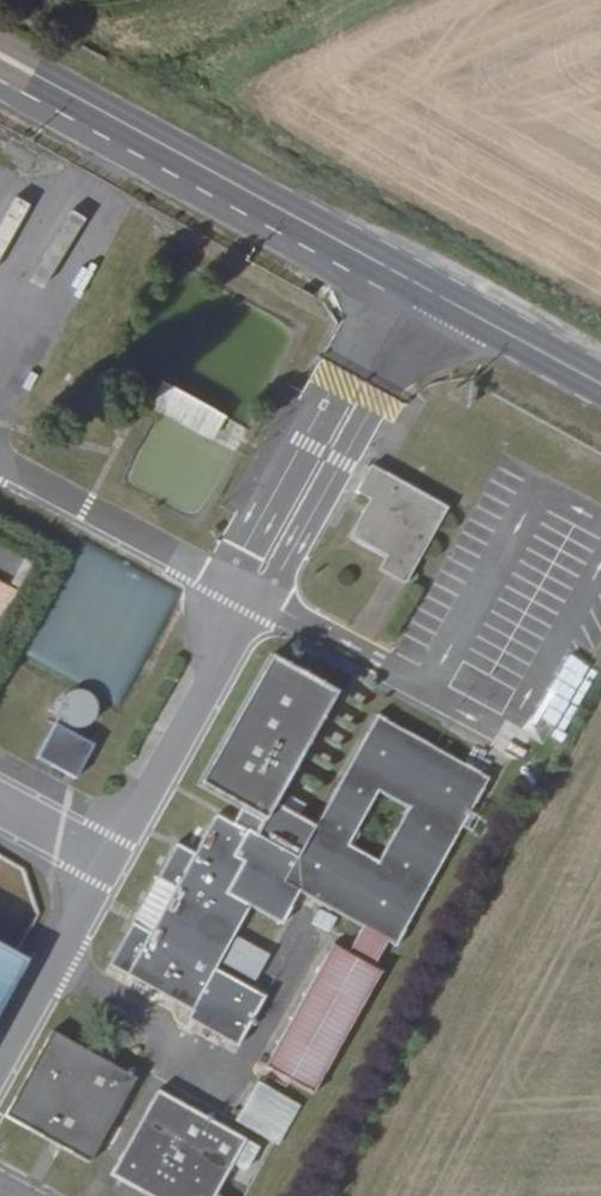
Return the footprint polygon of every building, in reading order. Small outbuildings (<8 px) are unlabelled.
[(209,445),(222,418),(156,383),(144,410),(209,445)] [(404,541),(444,466),(381,432),(369,425),(357,448),(368,453),(346,494),(377,511),(371,525),(404,541)] [(18,549),(23,534),(0,525),(0,543),(18,549)] [(181,593),(83,542),(21,660),(119,711),(181,593)] [(315,1098),(486,782),(374,719),(311,834),(278,816),(340,702),(278,668),(273,666),(257,696),(203,798),(269,830),(259,849),(221,827),(200,866),(182,857),(112,988),(243,1058),(272,1007),(219,977),(253,912),(288,930),(305,900),(342,920),(260,1069),(315,1098)] [(49,719),(78,733),(92,702),(64,689),(49,719)] [(69,781),(87,747),(47,725),(28,759),(69,781)] [(15,950),(0,942),(0,978),(15,950)] [(142,1097),(57,1050),(12,1136),(97,1181),(142,1097)] [(248,1082),(228,1124),(276,1147),(296,1105),(248,1082)] [(163,1106),(117,1189),(130,1195),(227,1195),(249,1153),(163,1106)]
